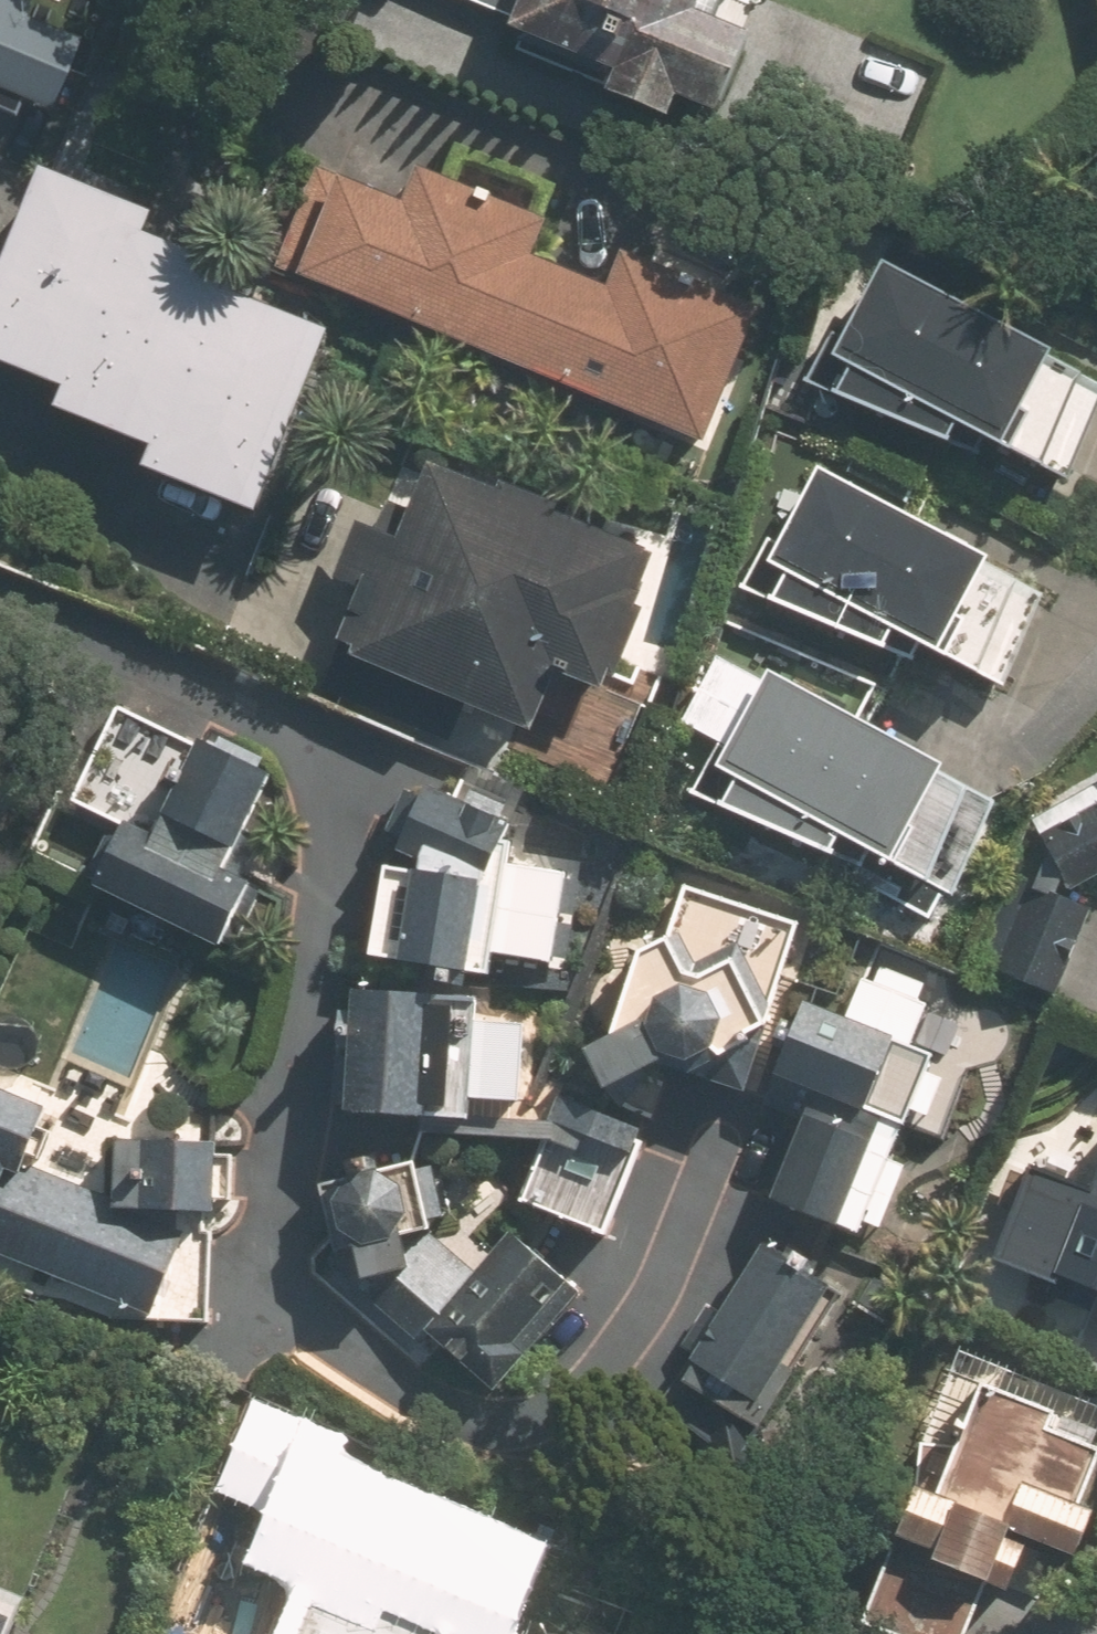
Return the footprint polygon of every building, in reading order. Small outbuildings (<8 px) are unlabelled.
[(45,95),(74,25),(12,0),(0,0),(0,96),(14,101),(19,85),(45,95)] [(419,1),(522,45),(531,24),(633,68),(625,88),(689,115),(697,94),(737,111),(773,30),(737,15),(743,0),(419,0),(419,1)] [(528,52),(505,107),(596,145),(618,89),(528,52)] [(0,265),(0,350),(65,377),(57,395),(155,436),(147,454),(257,500),(332,321),(217,273),(225,254),(144,220),(151,202),(44,157),(0,265)] [(561,219),(433,168),(419,200),(351,173),(349,181),(319,169),(283,255),(313,269),(310,273),(722,439),(777,305),(638,248),(623,286),(547,255),(561,219)] [(898,259),(857,340),(837,330),(811,381),(964,439),(973,421),(1053,460),(1096,373),(1096,369),(1071,355),(1075,347),(898,259)] [(358,578),(316,679),(476,746),(494,700),(541,721),(566,659),(618,681),(651,600),(647,598),(669,546),(438,449),(404,530),(358,511),(334,568),(358,578)] [(1009,558),(833,469),(792,550),(773,540),(747,590),(900,649),(909,629),(989,670),(1034,579),(1005,566),(1009,558)] [(755,676),(767,653),(734,636),(725,654),(714,649),(678,717),(719,740),(699,794),(871,862),(856,877),(936,914),(957,882),(948,875),(989,794),(959,779),(969,761),(784,671),(776,687),(755,676)] [(273,768),(268,757),(206,726),(196,745),(117,706),(72,799),(125,824),(97,883),(220,942),(252,879),(226,867),(273,768)] [(457,786),(434,774),(424,794),(408,785),(391,823),(406,829),(405,833),(401,844),(427,856),(427,861),(390,855),(375,945),(493,965),(496,944),(549,951),(562,867),(510,859),(514,833),(506,831),(514,813),(501,807),(507,795),(463,775),(457,786)] [(1043,815),(1017,875),(981,961),(1063,995),(1096,913),(1096,908),(1067,895),(1074,876),(1082,889),(1096,881),(1096,784),(1043,815)] [(738,1086),(790,923),(676,887),(658,942),(639,956),(611,1042),(601,1047),(617,1085),(669,1063),(738,1086)] [(348,1097),(469,1104),(470,1088),(518,1091),(523,1015),(474,1012),(475,988),(355,981),(348,1097)] [(822,1090),(779,1197),(843,1223),(889,1111),(910,1120),(936,1055),(807,1003),(779,1072),(822,1090)] [(0,1033),(0,1205),(173,1275),(207,1192),(238,1168),(240,1099),(134,1096),(132,1153),(47,1119),(71,1062),(0,1033)] [(651,1130),(567,1096),(526,1194),(609,1229),(651,1130)] [(999,1254),(1055,1274),(1051,1286),(1096,1303),(1096,1179),(1095,1185),(1032,1161),(999,1254)] [(476,1275),(421,1227),(429,1225),(415,1163),(320,1186),(333,1242),(317,1259),(415,1344),(430,1328),(496,1387),(578,1292),(511,1235),(476,1275)] [(842,1295),(770,1246),(663,1400),(748,1459),(810,1371),(795,1361),(842,1295)] [(1065,1430),(1071,1414),(997,1383),(953,1492),(934,1483),(912,1537),(920,1540),(884,1629),(896,1633),(970,1633),(993,1577),(1008,1583),(1028,1531),(1092,1556),(1096,1544),(1096,1443),(1065,1430)] [(299,1450),(263,1541),(310,1560),(281,1633),(503,1633),(497,1632),(533,1542),(299,1450)] [(20,1618),(0,1610),(0,1633),(14,1633),(20,1618)]
